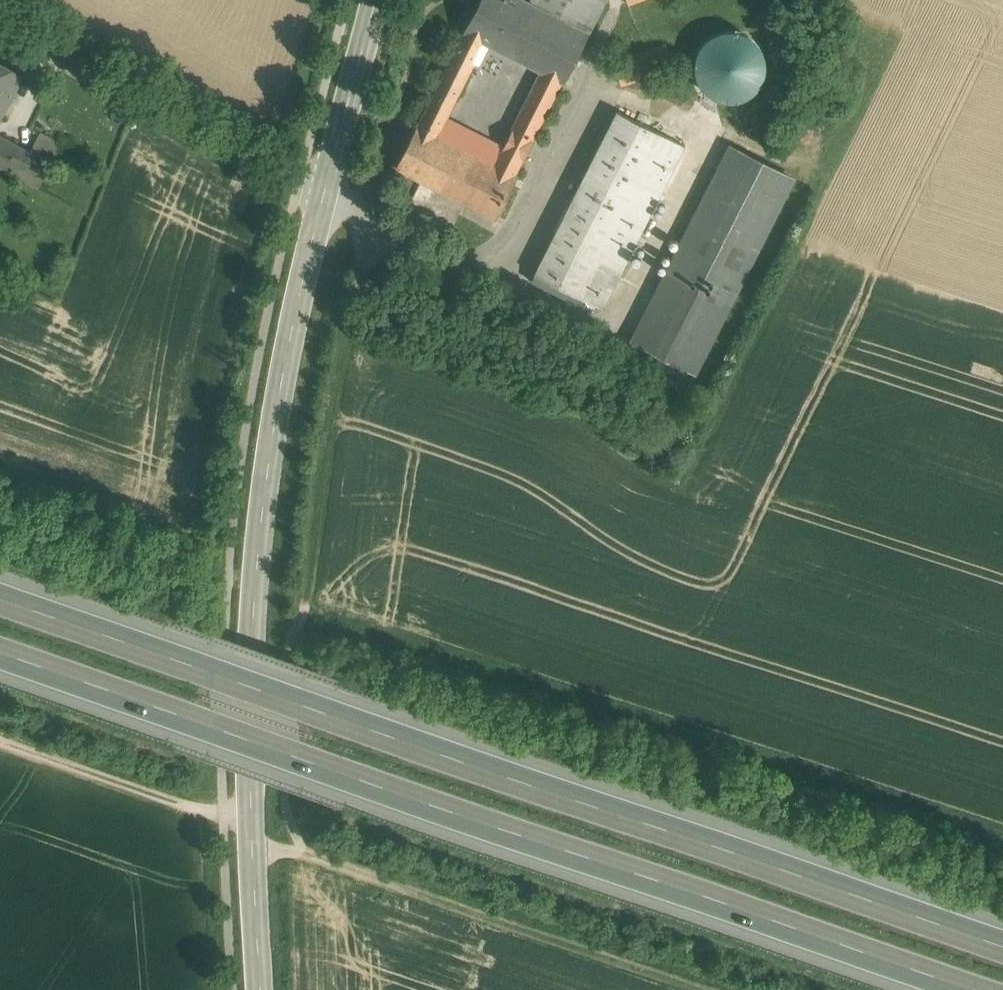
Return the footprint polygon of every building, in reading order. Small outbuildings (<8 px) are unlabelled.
[(526,0),(480,0),(464,32),(458,44),(481,56),(487,43),(510,55),(535,4),(529,2),(526,0)] [(529,2),(535,4),(589,32),(606,0),(530,0),(529,2)] [(589,32),(535,4),(510,55),(541,71),(561,81),(564,82),(589,32)] [(458,44),(418,125),(436,134),(445,117),(453,100),(454,101),(455,98),(454,98),(473,60),(478,63),(481,56),(458,44)] [(751,87),(753,75),(751,64),(744,54),(734,47),(723,45),(711,48),(702,54),(695,64),(693,76),(695,87),(702,97),(712,103),(723,105),(735,103),(745,96),(751,87)] [(0,61),(0,97),(9,102),(24,74),(0,61)] [(541,71),(511,130),(532,140),(531,141),(532,141),(533,140),(532,139),(561,81),(541,71)] [(9,102),(0,97),(0,119),(9,102)] [(617,110),(571,200),(618,224),(639,182),(664,134),(617,110)] [(464,127),(445,117),(436,134),(456,144),(464,127)] [(436,134),(417,125),(396,167),(496,218),(517,175),(514,174),(494,163),(476,154),(466,149),(456,144),(436,134)] [(475,132),(464,127),(456,144),(466,149),(475,132)] [(30,151),(18,144),(5,170),(38,188),(63,144),(40,131),(30,151)] [(475,132),(466,149),(476,154),(485,137),(475,132)] [(0,134),(0,167),(5,170),(18,144),(0,134)] [(664,134),(639,182),(660,193),(685,145),(664,134)] [(503,146),(485,137),(476,154),(494,163),(503,146)] [(730,145),(631,339),(695,372),(794,178),(730,145)] [(523,156),(503,146),(494,163),(514,174),(523,157),(524,158),(525,156),(524,156),(523,156)] [(618,224),(600,260),(621,271),(660,193),(639,182),(618,224)] [(618,224),(571,200),(535,272),(581,296),(600,260),(618,224)] [(621,271),(600,260),(581,296),(535,272),(534,273),(602,308),(621,271)]
